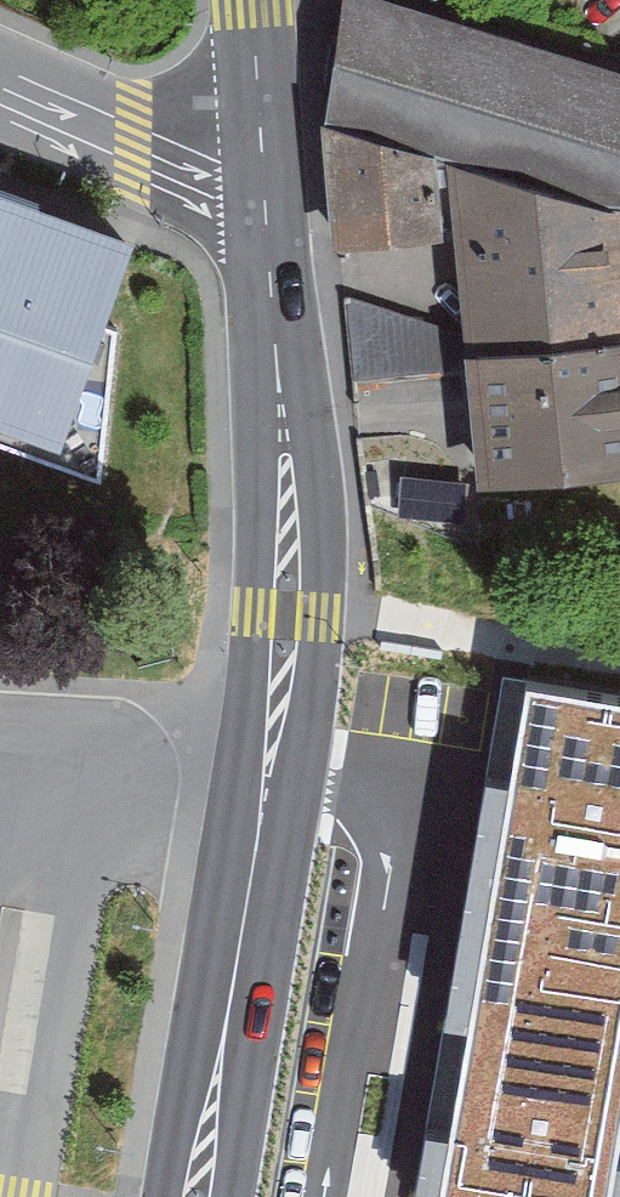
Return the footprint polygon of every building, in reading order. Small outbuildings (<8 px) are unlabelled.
[(344,7),(347,82),(318,71),(324,139),(442,174),(610,223),(619,223),(619,84),(344,7)] [(442,174),(324,139),(333,262),(449,260),(442,174)] [(442,174),(449,260),(466,257),(477,368),(619,363),(619,294),(610,223),(442,174)] [(122,252),(0,209),(0,453),(101,488),(113,336),(88,324),(114,269),(122,252)] [(430,385),(477,368),(452,358),(348,315),(354,391),(430,385)] [(477,368),(485,503),(619,493),(619,363),(477,368)] [(437,492),(372,489),(369,537),(434,541),(437,492)] [(619,956),(619,707),(512,688),(471,932),(619,956)] [(471,932),(428,1196),(619,1196),(619,956),(471,932)]
